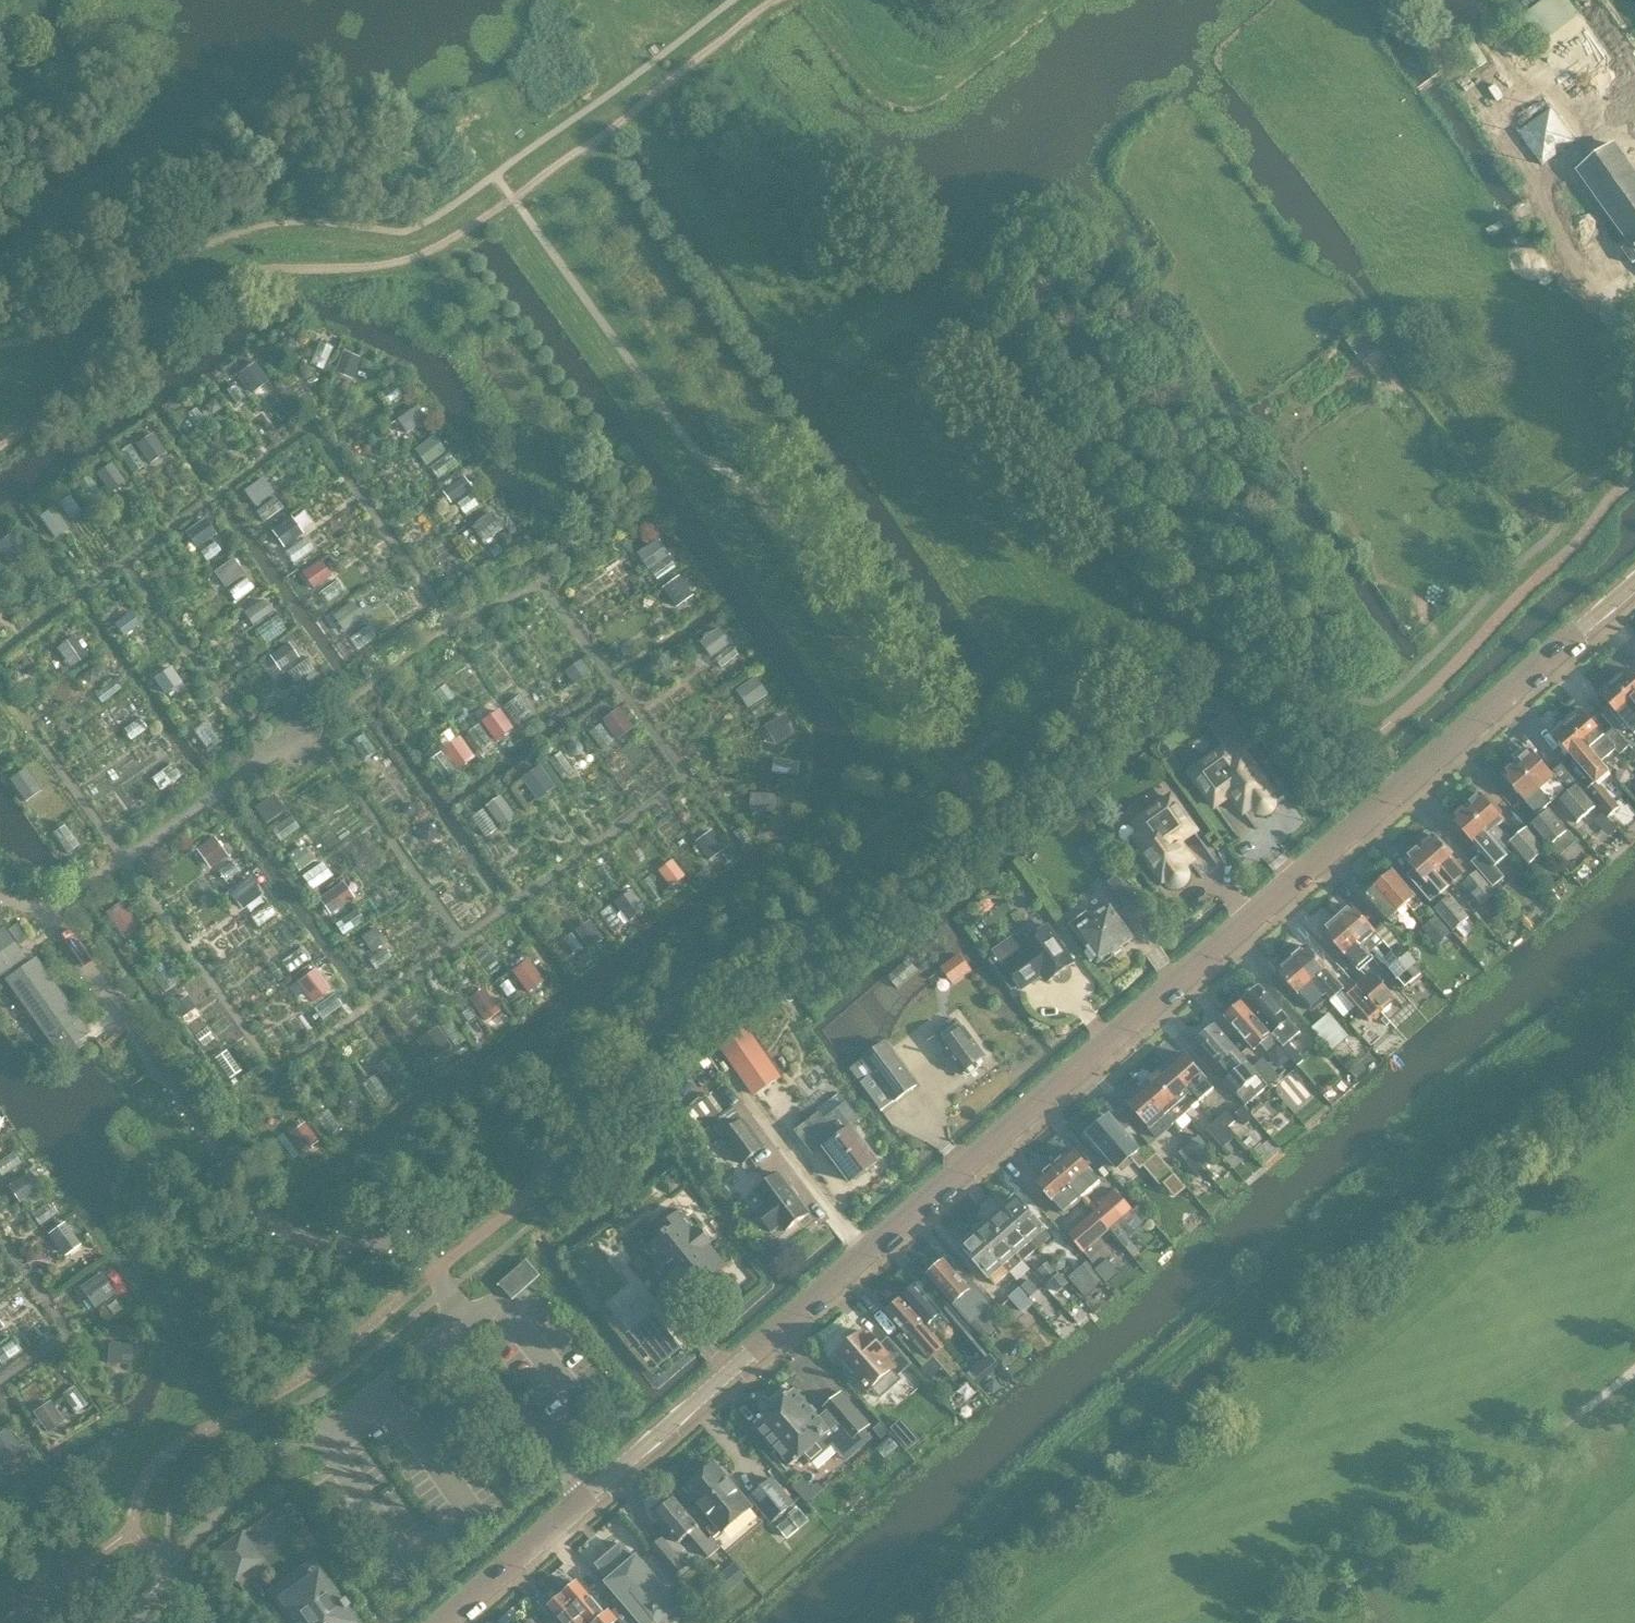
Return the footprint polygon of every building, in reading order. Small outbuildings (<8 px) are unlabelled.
[(1578,14),(1568,0),(1545,0),(1517,20),(1518,21),(1502,32),(1513,48),(1529,37),(1535,45),(1578,14)] [(1551,67),(1559,78),(1601,47),(1594,36),(1551,67)] [(1622,132),(1629,142),(1634,138),(1634,125),(1634,123),(1622,132)] [(1614,145),(1578,171),(1631,243),(1622,250),(1633,265),(1634,263),(1634,174),(1614,145)] [(256,362),(232,380),(246,398),(269,380),(256,362)] [(421,417),(405,402),(388,420),(404,435),(421,417)] [(176,441),(162,423),(140,442),(154,459),(176,441)] [(120,485),(105,465),(86,479),(100,499),(120,485)] [(503,535),(487,514),(467,528),(483,550),(503,535)] [(288,522),(268,539),(284,558),(304,542),(288,522)] [(203,524),(182,541),(197,560),(218,543),(203,524)] [(0,540),(0,566),(18,553),(6,536),(0,540)] [(651,542),(626,563),(639,580),(665,559),(651,542)] [(246,582),(222,602),(237,619),(260,599),(246,582)] [(343,602),(323,618),(341,641),(360,625),(343,602)] [(713,635),(695,652),(715,673),(733,656),(713,635)] [(65,638),(45,654),(58,671),(79,654),(65,638)] [(269,663),(279,679),(305,663),(296,647),(269,663)] [(557,662),(540,677),(556,695),(573,680),(557,662)] [(1634,706),(1634,677),(1628,669),(1623,674),(1620,674),(1616,678),(1615,681),(1614,682),(1634,706)] [(168,671),(149,684),(161,703),(180,690),(168,671)] [(1600,694),(1612,708),(1616,713),(1611,718),(1625,734),(1630,729),(1634,735),(1634,706),(1614,682),(1613,683),(1610,683),(1605,687),(1605,690),(1600,694)] [(1208,698),(1205,711),(1218,714),(1221,701),(1208,698)] [(491,707),(473,722),(490,743),(508,729),(491,707)] [(1569,722),(1567,723),(1602,762),(1615,750),(1620,755),(1629,747),(1621,737),(1614,729),(1613,729),(1605,737),(1582,710),(1577,715),(1573,715),(1569,719),(1569,722)] [(1558,731),(1553,735),(1575,761),(1572,763),(1585,777),(1587,775),(1595,784),(1596,785),(1598,783),(1611,772),(1602,762),(1567,723),(1566,724),(1563,724),(1559,728),(1558,731)] [(771,724),(746,742),(761,762),(786,744),(771,724)] [(376,753),(356,730),(342,741),(362,765),(376,753)] [(1270,794),(1272,793),(1243,752),(1235,758),(1227,747),(1190,773),(1215,807),(1231,795),(1244,813),(1252,807),(1254,809),(1258,813),(1264,814),(1269,812),(1273,808),(1274,802),(1272,797),(1270,794)] [(440,748),(422,764),(440,785),(458,770),(440,748)] [(1517,764),(1551,803),(1566,791),(1532,751),(1517,764)] [(1551,803),(1517,764),(1503,776),(1537,816),(1551,803)] [(1595,784),(1585,792),(1597,807),(1603,814),(1607,818),(1619,808),(1598,783),(1596,785),(1595,784)] [(1585,792),(1579,785),(1559,802),(1577,824),(1597,807),(1585,792)] [(734,789),(734,812),(779,812),(779,789),(734,789)] [(1481,795),(1467,807),(1504,850),(1509,846),(1527,867),(1547,850),(1528,829),(1514,841),(1507,834),(1505,835),(1498,827),(1505,822),(1481,795)] [(1179,843),(1195,831),(1171,798),(1135,824),(1142,835),(1134,841),(1163,881),(1165,880),(1168,883),(1172,886),(1177,887),(1183,885),(1186,881),(1187,875),(1185,870),(1183,867),(1192,861),(1179,843)] [(1453,820),(1452,820),(1482,854),(1472,863),(1493,888),(1504,878),(1495,867),(1509,856),(1504,850),(1467,807),(1453,820)] [(1568,832),(1550,811),(1530,828),(1548,849),(1568,832)] [(1603,814),(1595,821),(1600,826),(1608,820),(1607,818),(1603,814)] [(74,830),(50,850),(63,866),(87,846),(74,830)] [(699,837),(679,853),(696,874),(716,857),(699,837)] [(1433,837),(1419,849),(1451,886),(1454,888),(1468,876),(1433,837)] [(1451,886),(1419,849),(1405,861),(1419,877),(1413,883),(1431,903),(1451,886)] [(461,870),(446,882),(463,905),(479,893),(461,870)] [(1497,893),(1478,871),(1463,884),(1495,921),(1507,911),(1494,896),(1497,893)] [(1414,913),(1422,906),(1393,872),(1372,890),(1373,891),(1367,897),(1388,922),(1407,905),(1414,913)] [(1104,884),(1123,910),(1137,900),(1118,873),(1104,884)] [(237,909),(260,894),(250,879),(227,894),(237,909)] [(623,889),(599,907),(613,926),(637,908),(623,889)] [(113,893),(92,910),(108,929),(129,912),(113,893)] [(1435,909),(1454,931),(1469,918),(1450,896),(1435,909)] [(1087,916),(1072,927),(1098,963),(1101,962),(1105,963),(1111,959),(1112,954),(1133,939),(1110,908),(1092,922),(1087,916)] [(1338,920),(1369,955),(1384,943),(1352,908),(1338,920)] [(1436,918),(1423,929),(1440,949),(1453,937),(1436,918)] [(1369,955),(1338,920),(1324,932),(1351,962),(1360,972),(1374,960),(1369,955)] [(571,923),(551,940),(570,962),(590,945),(571,923)] [(997,955),(989,961),(1012,992),(1019,987),(1022,990),(1043,975),(1048,982),(1074,963),(1048,927),(1023,945),(1016,936),(994,952),(997,955)] [(0,933),(0,976),(24,959),(3,930),(0,933)] [(1422,970),(1402,947),(1383,964),(1398,981),(1398,980),(1403,986),(1422,970)] [(1306,948),(1292,960),(1327,999),(1331,1003),(1345,990),(1330,974),(1306,948)] [(959,956),(942,968),(954,983),(971,971),(959,956)] [(522,958),(504,971),(518,991),(536,977),(522,958)] [(1327,999),(1292,960),(1278,972),(1313,1012),(1327,999)] [(58,1053),(87,1033),(36,961),(7,982),(58,1053)] [(1372,1002),(1371,1003),(1381,1013),(1396,1000),(1372,973),(1357,986),(1372,1002)] [(1372,1002),(1357,986),(1346,996),(1361,1013),(1371,1003),(1372,1002)] [(1261,987),(1243,1003),(1279,1043),(1283,1048),(1301,1033),(1261,987)] [(1279,1043),(1243,1003),(1225,1018),(1254,1050),(1261,1044),(1268,1053),(1279,1043)] [(1329,1014),(1312,1029),(1332,1051),(1348,1037),(1329,1014)] [(943,1045),(942,1046),(963,1074),(969,1076),(978,1070),(978,1069),(977,1063),(985,1057),(964,1029),(963,1030),(956,1021),(936,1036),(943,1045)] [(423,1022),(405,1040),(431,1066),(449,1048),(423,1022)] [(1220,1066),(1225,1061),(1236,1073),(1225,1082),(1246,1106),(1268,1086),(1215,1026),(1198,1041),(1220,1066)] [(744,1027),(719,1045),(754,1095),(779,1078),(744,1027)] [(852,1068),(883,1110),(895,1101),(916,1086),(885,1044),(852,1068)] [(228,1050),(206,1065),(222,1087),(244,1072),(228,1050)] [(1169,1066),(1200,1102),(1214,1089),(1183,1054),(1169,1066)] [(1264,1059),(1254,1067),(1270,1086),(1280,1077),(1264,1059)] [(374,1064),(357,1080),(376,1102),(394,1087),(374,1064)] [(1200,1102),(1169,1066),(1155,1079),(1186,1114),(1200,1102)] [(1186,1114),(1155,1079),(1141,1090),(1172,1126),(1186,1114)] [(1172,1126),(1141,1090),(1127,1103),(1158,1138),(1172,1126)] [(825,1146),(826,1149),(851,1182),(877,1163),(852,1129),(851,1130),(849,1127),(859,1120),(847,1105),(825,1122),(819,1115),(797,1132),(814,1155),(825,1146)] [(1243,1106),(1235,1114),(1245,1126),(1253,1118),(1243,1106)] [(1227,1112),(1217,1121),(1233,1140),(1237,1136),(1229,1127),(1235,1122),(1227,1112)] [(1157,1154),(1148,1162),(1110,1118),(1089,1136),(1118,1169),(1130,1158),(1140,1169),(1143,1167),(1160,1186),(1175,1174),(1157,1154)] [(742,1164),(765,1147),(745,1121),(722,1138),(742,1164)] [(1217,1121),(1207,1130),(1223,1148),(1233,1140),(1217,1121)] [(297,1157),(282,1135),(272,1143),(287,1164),(297,1157)] [(1200,1137),(1189,1145),(1203,1161),(1213,1152),(1200,1137)] [(1189,1145),(1179,1154),(1188,1163),(1194,1158),(1199,1164),(1203,1161),(1189,1145)] [(1054,1167),(1082,1198),(1101,1183),(1073,1151),(1054,1167)] [(1194,1158),(1188,1163),(1198,1175),(1204,1170),(1199,1164),(1194,1158)] [(1082,1198),(1054,1167),(1036,1182),(1057,1206),(1059,1205),(1065,1213),(1082,1198)] [(785,1232),(810,1214),(779,1174),(755,1193),(765,1206),(756,1212),(772,1233),(781,1226),(785,1232)] [(1174,1175),(1164,1183),(1175,1197),(1185,1188),(1174,1175)] [(1102,1208),(1095,1213),(1111,1230),(1122,1243),(1128,1238),(1117,1226),(1133,1211),(1116,1190),(1098,1205),(1102,1208)] [(1017,1198),(1003,1211),(1032,1244),(1037,1250),(1051,1238),(1017,1198)] [(695,1280),(702,1289),(728,1268),(709,1245),(712,1243),(701,1229),(698,1232),(681,1211),(655,1232),(661,1238),(646,1250),(657,1265),(654,1267),(666,1280),(668,1278),(680,1292),(695,1280)] [(1032,1244),(1003,1211),(989,1223),(1023,1262),(1037,1250),(1032,1244)] [(1095,1213),(1069,1236),(1095,1267),(1113,1251),(1102,1238),(1111,1230),(1095,1213)] [(1023,1262),(989,1223),(975,1235),(1010,1274),(1023,1262)] [(70,1227),(46,1244),(59,1262),(82,1245),(70,1227)] [(1010,1274),(975,1235),(961,1247),(996,1286),(1010,1274)] [(499,1285),(513,1301),(540,1276),(526,1260),(499,1285)] [(944,1262),(928,1276),(953,1304),(952,1305),(961,1315),(970,1326),(971,1325),(981,1316),(982,1316),(993,1306),(983,1295),(971,1281),(965,1286),(944,1262)] [(1087,1263),(1070,1277),(1085,1296),(1103,1282),(1099,1277),(1087,1263)] [(1041,1272),(1049,1282),(1058,1274),(1050,1264),(1041,1272)] [(1069,1284),(1061,1274),(1050,1283),(1058,1292),(1069,1284)] [(1022,1288),(1031,1298),(1039,1291),(1030,1281),(1022,1288)] [(917,1286),(902,1299),(934,1336),(949,1323),(950,1324),(952,1322),(972,1345),(983,1358),(976,1363),(967,1371),(978,1383),(987,1376),(1000,1365),(978,1339),(944,1298),(935,1306),(917,1286)] [(1024,1314),(1034,1306),(1020,1290),(1010,1299),(1024,1314)] [(902,1299),(887,1312),(911,1340),(906,1345),(924,1365),(935,1355),(950,1371),(952,1374),(961,1367),(944,1347),(934,1336),(902,1299)] [(653,1312),(629,1333),(642,1349),(666,1329),(653,1312)] [(981,1316),(971,1325),(974,1329),(984,1340),(994,1331),(987,1323),(981,1316)] [(864,1332),(838,1355),(869,1391),(872,1389),(880,1399),(901,1380),(898,1377),(911,1365),(889,1340),(881,1347),(872,1337),(869,1339),(864,1332)] [(97,1346),(97,1368),(120,1368),(120,1346),(97,1346)] [(934,1359),(922,1370),(931,1380),(943,1369),(934,1359)] [(767,1414),(755,1425),(776,1449),(791,1467),(805,1455),(805,1456),(812,1463),(832,1445),(834,1444),(832,1442),(844,1432),(860,1449),(871,1439),(864,1430),(870,1425),(842,1394),(824,1409),(828,1413),(820,1420),(794,1391),(778,1405),(767,1414)] [(913,1433),(905,1423),(895,1432),(903,1442),(913,1433)] [(881,1438),(888,1432),(881,1424),(875,1429),(881,1438)] [(0,1435),(0,1466),(24,1447),(9,1428),(0,1435)] [(686,1489),(722,1532),(751,1508),(715,1465),(686,1489)] [(773,1480),(751,1499),(771,1523),(794,1504),(774,1481),(773,1480)] [(718,1551),(675,1499),(655,1515),(679,1544),(689,1535),(709,1558),(718,1551)] [(800,1510),(778,1528),(787,1538),(809,1520),(800,1510)] [(241,1535),(216,1553),(234,1578),(259,1560),(241,1535)] [(673,1577),(686,1567),(663,1540),(651,1550),(673,1577)] [(612,1552),(614,1555),(608,1560),(606,1558),(597,1566),(608,1582),(607,1583),(605,1583),(605,1584),(607,1584),(621,1600),(620,1601),(621,1602),(622,1601),(635,1616),(634,1618),(635,1619),(636,1618),(641,1622),(675,1622),(677,1622),(673,1615),(680,1609),(682,1609),(682,1607),(680,1607),(666,1592),(668,1590),(667,1589),(665,1591),(652,1575),(653,1574),(653,1572),(651,1574),(638,1558),(638,1556),(637,1556),(636,1558),(635,1558),(621,1544),(612,1552)] [(346,1609),(347,1608),(343,1602),(342,1603),(313,1562),(301,1570),(309,1581),(278,1603),(291,1621),(289,1622),(290,1622),(351,1622),(343,1611),(346,1609)] [(735,1564),(721,1575),(733,1589),(746,1578),(735,1564)] [(622,1606),(611,1614),(609,1611),(605,1614),(578,1583),(564,1596),(588,1622),(637,1622),(622,1606)] [(550,1608),(563,1622),(588,1622),(564,1596),(550,1608)]
